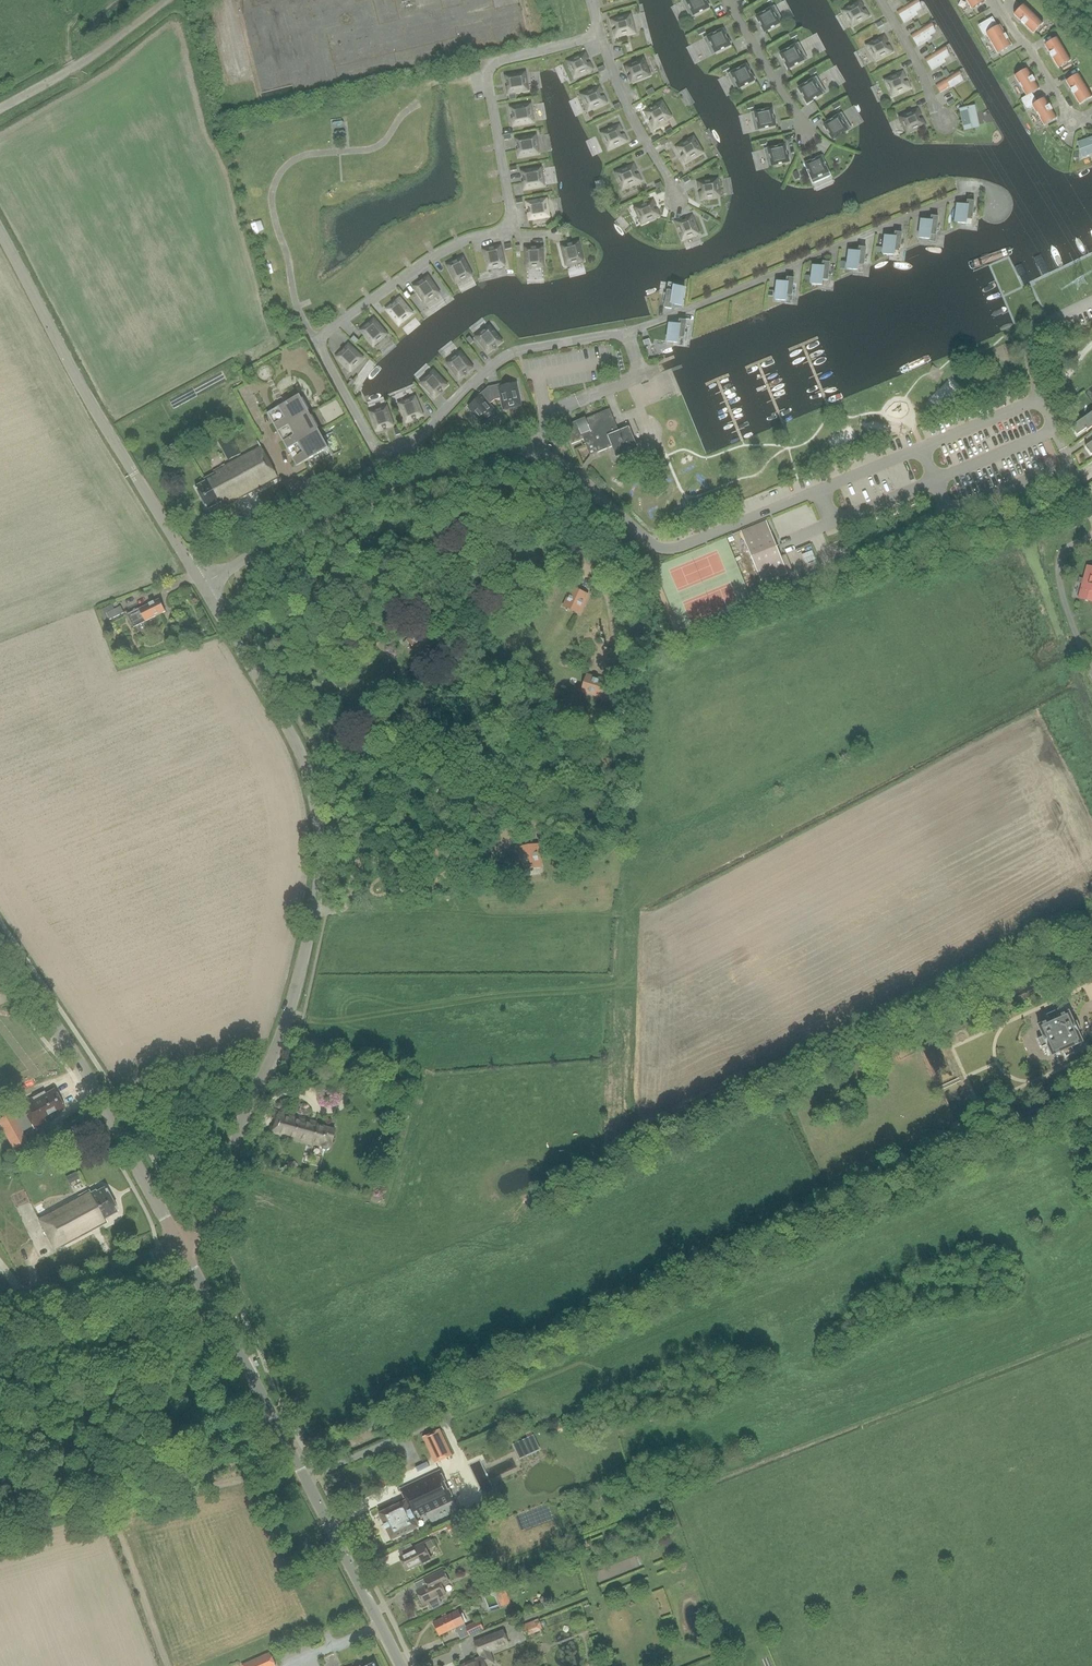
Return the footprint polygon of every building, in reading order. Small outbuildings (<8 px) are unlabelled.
[(709,8),(705,0),(687,0),(694,15),(709,8)] [(973,9),(987,1),(986,0),(967,0),(973,9)] [(854,25),(869,16),(860,1),(846,10),(854,25)] [(915,1),(898,11),(905,23),(917,16),(915,14),(921,10),(915,1)] [(1025,5),(1015,15),(1033,33),(1043,23),(1025,5)] [(765,32),(780,24),(772,9),(757,17),(765,32)] [(611,20),(615,37),(632,33),(628,16),(611,20)] [(993,17),(980,25),(986,36),(987,35),(999,54),(1013,45),(1001,26),(999,27),(993,17)] [(931,39),(929,37),(934,33),(929,24),(912,34),(919,46),(931,39)] [(716,53),(731,45),(723,30),(708,38),(716,53)] [(877,60),(892,52),(884,37),(869,45),(877,60)] [(1046,45),(1059,68),(1071,61),(1058,38),(1046,45)] [(789,69),(804,61),(796,46),(781,54),(789,69)] [(948,57),(943,47),(925,58),(933,70),(944,63),(943,60),(948,57)] [(577,76),(592,69),(585,53),(569,61),(577,76)] [(641,60),(625,66),(631,82),(647,76),(641,60)] [(740,88),(755,81),(747,66),(732,73),(740,88)] [(1021,99),(1025,105),(1036,99),(1033,95),(1041,91),(1028,69),(1015,77),(1027,96),(1021,99)] [(895,95),(910,88),(903,73),(888,80),(895,95)] [(522,74),(505,77),(508,93),(525,90),(522,74)] [(936,85),(940,92),(958,82),(953,74),(936,85)] [(1067,81),(1080,104),(1091,97),(1091,96),(1079,74),(1067,81)] [(808,103),(822,94),(814,80),(799,89),(808,103)] [(591,110),(607,103),(600,87),(584,94),(591,110)] [(1036,99),(1025,105),(1028,109),(1033,106),(1044,125),(1057,118),(1046,99),(1038,103),(1036,99)] [(654,127),(668,118),(660,103),(645,112),(654,127)] [(511,108),(514,125),(530,122),(528,105),(511,108)] [(975,107),(961,110),(965,130),(979,127),(975,107)] [(759,129),(776,126),(772,109),(756,113),(759,129)] [(910,132),(925,125),(918,109),(903,117),(910,132)] [(834,139),(848,131),(839,116),(825,125),(834,139)] [(627,141),(619,126),(604,133),(611,148),(627,141)] [(533,137),(516,140),(519,156),(536,153),(533,137)] [(700,153),(691,138),(677,147),(685,162),(700,153)] [(1079,143),(1084,156),(1091,153),(1091,138),(1079,143)] [(773,166),(789,162),(785,145),(769,149),(773,166)] [(813,180),(828,173),(822,157),(806,164),(813,180)] [(641,181),(634,165),(618,172),(625,188),(641,181)] [(525,189),(542,186),(539,169),(522,172),(525,189)] [(701,199),(718,196),(715,180),(699,182),(701,199)] [(530,220),(547,217),(544,200),(527,203),(530,220)] [(645,223),(660,216),(653,200),(638,207),(645,223)] [(969,206),(958,205),(956,221),(967,223),(967,218),(973,218),(975,202),(969,201),(969,206)] [(682,237),(698,231),(692,216),(676,222),(682,237)] [(933,223),(922,222),(920,238),(931,239),(932,234),(937,235),(939,219),(934,218),(933,223)] [(897,239),(886,238),(884,254),(895,255),(895,250),(901,251),(903,235),(897,234),(897,239)] [(566,263),(583,259),(579,242),(562,246),(566,263)] [(488,267),(504,263),(501,246),(484,250),(488,267)] [(527,265),(544,264),(543,247),(526,248),(527,265)] [(861,254),(850,253),(848,269),(859,271),(860,266),(865,266),(867,250),(861,249),(861,254)] [(456,281),(471,273),(463,258),(448,266),(456,281)] [(825,268),(814,267),(812,283),(823,285),(823,280),(829,280),(831,264),(825,263),(825,268)] [(429,277),(415,287),(424,301),(438,291),(429,277)] [(789,284),(778,283),(776,299),(787,301),(787,296),(793,296),(795,280),(789,279),(789,284)] [(674,292),(669,291),(666,307),(672,308),(672,303),(683,305),(686,289),(675,287),(674,292)] [(398,323),(411,312),(400,299),(387,310),(398,323)] [(481,331),(492,324),(489,318),(477,324),(481,331)] [(373,344),(385,333),(375,320),(362,331),(373,344)] [(1078,329),(1073,320),(1066,323),(1070,332),(1078,329)] [(680,326),(669,325),(668,341),(678,343),(679,337),(685,338),(686,322),(681,321),(680,326)] [(488,352),(502,342),(491,328),(478,339),(488,352)] [(355,336),(351,339),(356,344),(360,340),(355,336)] [(350,369),(361,357),(349,345),(337,357),(350,369)] [(459,378),(473,367),(462,354),(449,364),(459,378)] [(435,397),(447,385),(436,373),(423,384),(435,397)] [(502,398),(504,406),(520,402),(516,384),(500,387),(500,385),(493,386),(498,399),(502,398)] [(495,400),(498,399),(493,386),(489,387),(480,394),(482,396),(470,407),(482,422),(495,411),(490,404),(495,400)] [(269,414),(278,431),(311,414),(301,396),(269,414)] [(407,422),(423,415),(416,400),(401,406),(407,422)] [(377,430),(393,425),(388,409),(372,414),(377,430)] [(610,409),(577,423),(565,427),(572,444),(584,439),(591,455),(615,445),(618,453),(635,447),(628,430),(620,433),(610,409)] [(1079,413),(1073,418),(1075,421),(1081,417),(1079,413)] [(320,431),(311,414),(278,431),(288,449),(320,431)] [(1091,427),(1091,414),(1083,421),(1082,420),(1072,427),(1077,435),(1087,428),(1088,430),(1091,427)] [(320,431),(288,449),(298,466),(330,449),(320,431)] [(220,441),(230,460),(241,454),(230,435),(220,441)] [(263,445),(222,467),(223,468),(215,472),(217,475),(206,481),(207,483),(197,488),(209,510),(223,503),(230,506),(281,478),(263,445)] [(742,531),(763,583),(788,573),(767,521),(742,531)] [(1082,581),(1091,584),(1091,566),(1087,564),(1082,581)] [(1082,581),(1081,587),(1086,588),(1083,598),(1091,601),(1091,584),(1082,581)] [(580,613),(588,594),(573,587),(564,606),(580,613)] [(136,627),(167,612),(161,599),(129,614),(136,627)] [(112,604),(99,610),(104,621),(109,618),(107,613),(115,610),(112,604)] [(115,610),(107,613),(109,618),(110,620),(124,613),(121,607),(115,610)] [(417,654),(430,644),(421,631),(408,641),(417,654)] [(583,691),(603,697),(607,681),(587,675),(583,691)] [(538,846),(520,848),(522,870),(541,868),(538,846)] [(1072,1047),(1083,1042),(1069,1011),(1058,1017),(1056,1011),(1047,1015),(1050,1020),(1039,1025),(1052,1056),(1064,1051),(1066,1056),(1075,1053),(1072,1047)] [(45,1121),(65,1109),(54,1090),(45,1095),(44,1093),(33,1100),(32,1099),(20,1106),(35,1131),(47,1123),(45,1121)] [(330,1144),(334,1129),(318,1125),(319,1121),(276,1109),(268,1135),(312,1147),(312,1143),(321,1146),(324,1148),(327,1149),(330,1144)] [(38,1135),(27,1141),(32,1149),(43,1143),(38,1135)] [(76,1171),(66,1176),(70,1183),(79,1177),(76,1171)] [(2,1212),(35,1201),(28,1179),(0,1188),(0,1205),(2,1212)] [(107,1218),(120,1211),(107,1187),(98,1192),(97,1191),(92,1194),(90,1190),(40,1218),(57,1250),(109,1222),(107,1218)] [(436,1463),(452,1455),(440,1429),(424,1437),(436,1463)] [(523,1457),(531,1454),(525,1440),(517,1443),(523,1457)] [(417,1518),(456,1499),(442,1471),(404,1489),(409,1500),(382,1513),(395,1540),(422,1527),(417,1518)] [(484,1492),(494,1490),(491,1475),(482,1477),(484,1492)] [(479,1512),(469,1515),(472,1522),(481,1519),(479,1512)] [(459,1521),(447,1527),(450,1533),(462,1527),(459,1521)] [(612,1535),(606,1537),(609,1543),(615,1540),(612,1535)] [(434,1546),(435,1545),(431,1538),(415,1545),(416,1547),(400,1555),(407,1569),(421,1562),(422,1562),(432,1558),(427,1548),(434,1545),(434,1546)] [(425,1577),(429,1583),(417,1589),(424,1603),(429,1601),(432,1607),(442,1602),(439,1597),(447,1593),(443,1586),(450,1582),(443,1568),(425,1577)] [(502,1606),(512,1604),(510,1589),(500,1590),(502,1606)] [(459,1610),(437,1621),(437,1623),(435,1623),(437,1627),(439,1627),(442,1634),(465,1623),(459,1610)] [(466,1626),(470,1636),(485,1629),(481,1620),(466,1626)] [(527,1637),(543,1630),(540,1621),(536,1623),(535,1620),(522,1625),(527,1637)] [(496,1664),(491,1652),(509,1645),(504,1632),(475,1642),(481,1656),(483,1656),(484,1660),(467,1665),(490,1665),(496,1664)] [(251,1660),(254,1665),(261,1665),(258,1658),(251,1660)]
